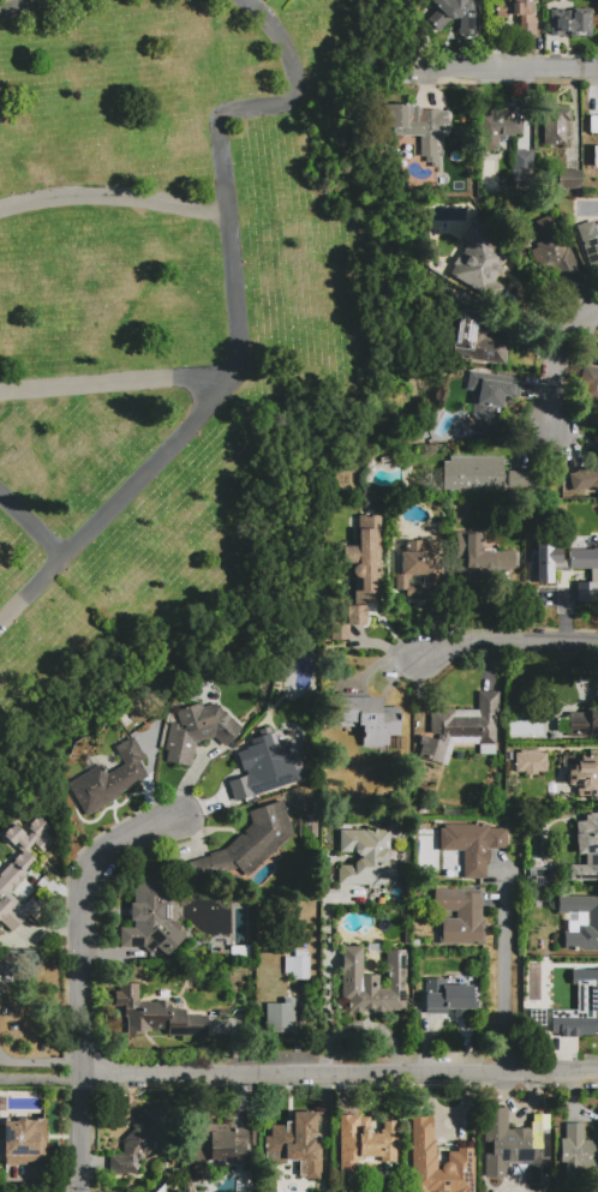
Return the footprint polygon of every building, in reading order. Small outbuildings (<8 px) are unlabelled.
[(437,8),(430,0),(479,0),(479,35),(458,35),(458,22),(449,22),(438,31),(426,18),(437,8)] [(507,2),(507,0),(536,0),(536,4),(533,2),(532,18),(536,18),(536,35),(520,35),(520,14),(508,14),(508,18),(495,18),(496,2),(507,2)] [(557,1),(585,1),(585,5),(585,17),(581,17),(581,31),(567,31),(567,36),(557,36),(557,1)] [(585,5),(597,5),(597,17),(585,17),(585,5)] [(521,103),(521,133),(515,133),(515,134),(498,134),(498,145),(497,145),(497,148),(494,148),(494,150),(486,150),(486,148),(483,148),(483,134),(482,134),(482,116),(490,116),(490,108),(504,108),(504,103),(521,103)] [(439,169),(432,169),(432,166),(426,166),(426,160),(421,160),(421,131),(414,131),(414,136),(393,136),(393,130),(384,130),(384,104),(413,104),(413,107),(421,107),(421,109),(441,109),(441,110),(449,110),(449,130),(437,130),(437,156),(439,156),(439,169)] [(566,144),(544,144),(544,122),(539,122),(540,109),(550,109),(550,104),(557,104),(557,106),(561,106),(561,108),(570,108),(570,136),(566,136),(566,144)] [(597,132),(597,115),(588,115),(588,131),(597,132)] [(533,187),(514,187),(514,151),(533,151),(533,187)] [(581,169),(581,187),(558,187),(558,169),(581,169)] [(579,276),(562,283),(556,268),(539,275),(528,250),(537,246),(536,244),(543,240),(534,221),(549,215),(563,247),(566,246),(579,276)] [(594,224),(597,223),(597,274),(593,276),(575,224),(593,220),(594,224)] [(507,292),(498,305),(447,274),(459,256),(460,257),(464,250),(462,250),(467,242),(460,238),(466,227),(504,250),(503,251),(504,253),(506,256),(506,259),(504,262),(503,264),(500,265),(497,265),(495,264),(492,269),(491,268),(490,270),(488,269),(484,274),(486,276),(486,277),(495,282),(494,284),(507,292)] [(458,310),(482,313),(479,329),(486,330),(485,337),(509,341),(506,365),(468,359),(470,351),(452,348),(458,310)] [(584,365),(597,368),(597,399),(584,395),(586,385),(579,384),(584,365)] [(521,379),(518,399),(514,399),(514,403),(504,401),(502,417),(504,418),(503,424),(501,425),(500,432),(473,427),(476,415),(472,414),(476,391),(466,389),(470,371),(521,379)] [(594,459),(597,443),(597,489),(592,487),(574,493),(568,474),(578,472),(576,469),(588,466),(588,468),(594,467),(597,460),(594,459)] [(533,471),(533,491),(508,491),(508,490),(503,490),(503,491),(441,491),(441,461),(449,461),(449,456),(503,456),(503,481),(507,481),(507,471),(533,471)] [(359,505),(378,507),(377,589),(381,589),(379,603),(357,601),(359,505)] [(476,587),(461,587),(461,561),(458,561),(458,532),(484,532),(484,549),(496,549),(496,551),(515,551),(515,570),(497,570),(497,582),(476,582),(476,587)] [(590,549),(597,548),(597,585),(591,586),(591,579),(584,579),(584,574),(550,575),(550,563),(533,563),(533,537),(564,537),(564,551),(590,550),(590,549)] [(394,598),(394,573),(401,573),(401,551),(405,551),(405,540),(436,540),(436,588),(429,588),(429,595),(406,595),(406,598),(394,598)] [(366,605),(367,625),(349,625),(349,640),(330,641),(330,623),(343,623),(343,606),(366,605)] [(340,727),(340,689),(402,690),(400,749),(389,749),(389,751),(378,751),(379,745),(363,745),(363,727),(340,727)] [(478,691),(498,691),(498,712),(496,713),(495,754),(479,753),(479,743),(454,743),(447,765),(418,755),(424,736),(436,739),(438,733),(430,732),(430,709),(478,709),(478,691)] [(190,767),(165,762),(167,751),(165,750),(169,723),(177,724),(178,730),(181,730),(185,729),(184,725),(180,725),(175,712),(175,711),(181,709),(181,708),(202,702),(203,706),(216,702),(223,712),(241,729),(225,748),(214,737),(195,743),(190,767)] [(590,711),(597,710),(597,736),(568,737),(568,713),(582,713),(582,708),(590,708),(590,711)] [(276,795),(255,802),(249,785),(229,762),(251,744),(249,739),(277,714),(291,730),(281,737),(298,756),(281,769),(271,760),(258,771),(261,772),(251,779),(252,781),(270,777),(276,795)] [(120,796),(85,816),(64,778),(84,767),(86,772),(101,762),(108,773),(125,763),(115,748),(133,737),(145,759),(139,762),(148,775),(118,792),(120,796)] [(546,772),(537,772),(537,774),(524,774),(524,772),(514,772),(514,753),(519,753),(519,750),(539,750),(539,753),(546,753),(546,772)] [(576,755),(597,755),(597,798),(588,798),(588,796),(576,796),(576,785),(568,785),(568,771),(573,771),(573,765),(576,765),(576,755)] [(249,813),(282,799),(293,834),(247,877),(238,868),(199,879),(198,873),(189,875),(185,863),(209,857),(209,855),(225,850),(241,833),(244,837),(246,833),(244,831),(252,823),(249,813)] [(305,811),(317,811),(317,833),(305,834),(305,811)] [(590,813),(597,812),(597,880),(569,881),(568,864),(585,864),(585,853),(576,853),(575,821),(585,821),(585,815),(590,815),(590,813)] [(11,934),(0,925),(0,876),(22,852),(1,834),(13,820),(24,829),(37,814),(52,827),(46,833),(54,840),(43,852),(34,843),(26,851),(35,859),(25,870),(29,874),(26,877),(12,893),(24,904),(31,896),(46,908),(32,923),(25,917),(11,934)] [(443,825),(491,825),(491,864),(486,864),(486,877),(461,877),(460,851),(443,851),(443,825)] [(337,883),(339,864),(354,864),(354,862),(359,857),(354,852),(339,852),(339,828),(389,829),(389,861),(396,861),(396,876),(389,876),(389,885),(337,883)] [(169,903),(169,921),(171,922),(172,921),(175,921),(180,926),(180,929),(179,930),(185,938),(166,957),(156,946),(120,946),(120,927),(134,928),(134,921),(131,921),(131,903),(134,903),(134,891),(146,877),(148,879),(153,874),(177,896),(169,903)] [(483,889),(482,945),(438,945),(439,918),(458,918),(458,911),(439,911),(439,888),(483,889)] [(556,896),(597,896),(597,950),(563,950),(563,932),(578,932),(581,926),(587,926),(587,912),(556,912),(556,896)] [(231,946),(251,946),(251,958),(231,958),(231,946)] [(406,950),(406,1011),(343,1011),(342,947),(363,947),(363,975),(379,975),(379,988),(388,988),(388,976),(387,976),(387,951),(406,950)] [(292,980),(292,975),(285,975),(283,958),(291,958),(291,948),(309,948),(309,958),(318,958),(318,974),(309,974),(309,978),(292,980)] [(12,976),(0,976),(0,958),(12,958),(12,976)] [(425,978),(447,978),(447,984),(473,984),(473,1010),(464,1010),(464,1016),(455,1016),(455,1010),(448,1010),(448,1013),(425,1013),(425,978)] [(208,1035),(112,1036),(110,981),(138,981),(138,1000),(171,1000),(171,1010),(185,1008),(185,1014),(208,1014),(208,1035)] [(594,984),(597,984),(597,1016),(549,1016),(549,994),(569,993),(569,989),(594,989),(594,984)] [(267,1004),(285,1004),(285,998),(295,998),(295,1032),(267,1032),(267,1004)] [(483,1107),(508,1108),(508,1130),(512,1130),(512,1128),(533,1128),(533,1126),(551,1126),(550,1184),(528,1184),(528,1162),(509,1162),(507,1168),(507,1176),(483,1176),(483,1107)] [(175,1128),(177,1131),(131,1176),(108,1154),(133,1128),(131,1126),(148,1109),(154,1108),(175,1108),(175,1128)] [(269,1125),(286,1125),(286,1121),(293,1121),(293,1112),(317,1112),(316,1151),(322,1151),(321,1173),(319,1173),(319,1180),(306,1180),(306,1176),(299,1175),(300,1161),(291,1161),(291,1149),(268,1149),(269,1125)] [(339,1114),(360,1115),(360,1116),(370,1116),(370,1133),(382,1133),(383,1121),(401,1121),(400,1162),(381,1162),(381,1157),(363,1157),(361,1161),(358,1161),(358,1175),(337,1174),(339,1114)] [(474,1156),(474,1191),(452,1191),(429,1191),(408,1191),(409,1116),(432,1116),(432,1140),(436,1140),(436,1155),(437,1155),(437,1169),(441,1169),(441,1167),(443,1164),(445,1162),(448,1162),(448,1151),(458,1151),(458,1148),(473,1149),(473,1156),(474,1156)] [(46,1118),(46,1162),(37,1162),(37,1161),(26,1161),(26,1162),(2,1162),(2,1121),(16,1121),(16,1118),(46,1118)] [(234,1127),(249,1127),(249,1142),(245,1142),(245,1161),(192,1161),(192,1124),(227,1124),(227,1122),(228,1122),(231,1122),(232,1122),(233,1124),(234,1124),(234,1127)] [(584,1139),(597,1139),(597,1168),(585,1168),(585,1186),(564,1186),(564,1162),(560,1162),(560,1138),(564,1138),(564,1122),(584,1122),(584,1139)] [(165,1181),(165,1191),(121,1191),(121,1180),(165,1181)]
